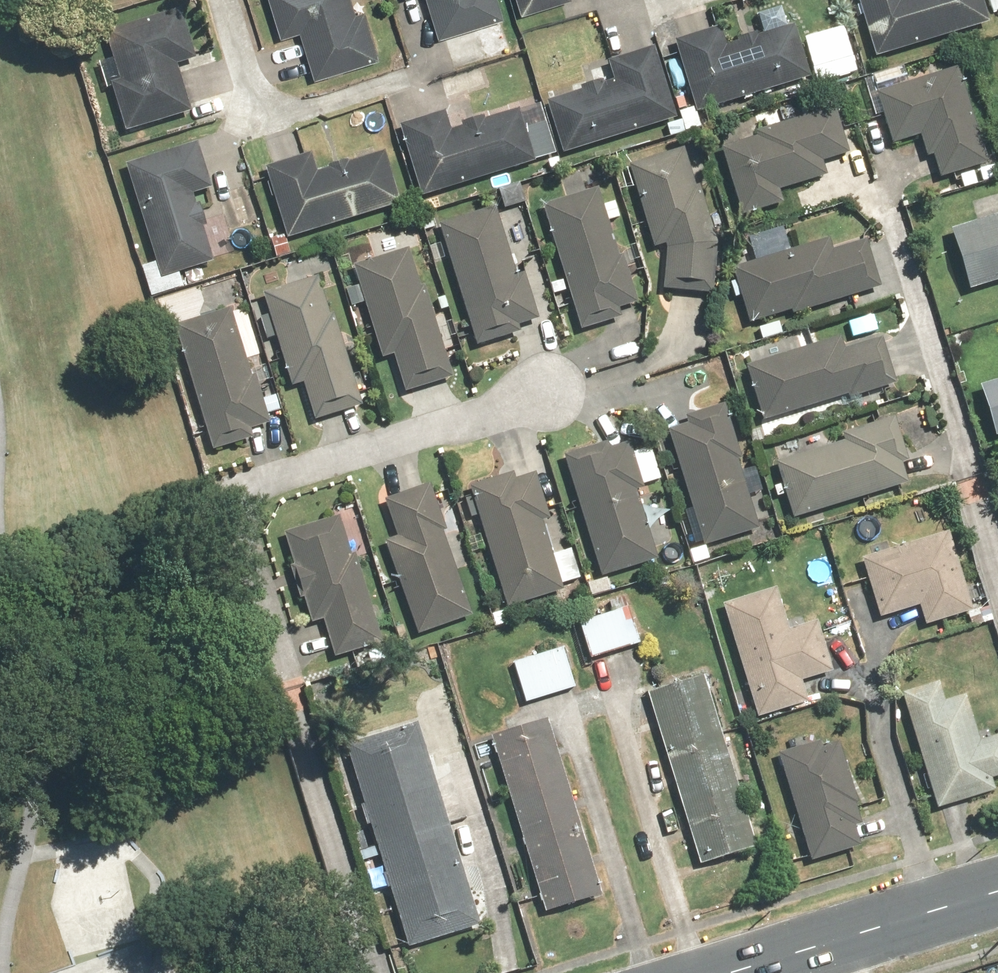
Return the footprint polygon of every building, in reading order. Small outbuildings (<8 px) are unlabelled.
[(273,48),(294,42),(308,89),(379,67),(358,0),(258,0),(273,48)] [(401,12),(417,7),(430,48),(500,27),(492,0),(398,0),(401,12)] [(516,19),(569,3),(568,0),(510,0),(516,19)] [(866,65),(989,28),(980,0),(846,0),(866,65)] [(102,82),(118,135),(186,115),(171,68),(193,61),(177,10),(102,33),(116,78),(102,82)] [(666,47),(688,119),(809,82),(792,25),(727,45),(722,30),(666,47)] [(540,104),(557,159),(678,123),(655,49),(604,65),(609,83),(540,104)] [(953,58),(865,86),(885,147),(919,137),(933,183),(987,166),(953,58)] [(714,143),(736,220),(790,204),(786,192),(823,182),(819,168),(848,160),(833,109),(714,143)] [(389,130),(412,204),(534,167),(517,112),(452,132),(446,112),(389,130)] [(654,267),(662,264),(661,296),(710,299),(713,247),(679,145),(620,164),(654,267)] [(195,146),(119,170),(154,284),(214,266),(194,202),(210,197),(195,146)] [(256,169),(280,245),(402,207),(386,155),(329,173),(322,149),(256,169)] [(599,189),(537,206),(573,333),(635,315),(599,189)] [(500,204),(430,224),(467,351),(536,332),(500,204)] [(942,231),(959,291),(997,280),(997,215),(942,231)] [(726,272),(744,333),(875,295),(857,234),(726,272)] [(414,251),(348,269),(376,366),(391,362),(400,395),(451,381),(414,251)] [(323,277),(259,295),(297,426),(361,408),(323,277)] [(166,326),(203,456),(269,437),(232,307),(166,326)] [(738,370),(756,431),(894,391),(876,330),(738,370)] [(986,441),(997,437),(997,383),(971,391),(986,441)] [(724,413),(660,432),(695,551),(758,533),(724,413)] [(766,456),(786,525),(912,489),(892,420),(766,456)] [(558,459),(593,581),(656,563),(621,441),(558,459)] [(525,474),(466,491),(499,608),(577,586),(567,551),(549,556),(525,474)] [(381,543),(408,640),(471,622),(431,485),(378,500),(389,541),(381,543)] [(345,514),(275,534),(303,630),(318,626),(328,662),(383,646),(345,514)] [(947,532),(852,559),(871,623),(915,611),(920,629),(971,615),(947,532)] [(774,588),(715,605),(750,722),(811,705),(804,681),(832,673),(816,621),(786,629),(774,588)] [(575,621),(586,660),(640,644),(629,605),(575,621)] [(508,662),(521,705),(578,689),(565,645),(508,662)] [(642,695),(693,872),(751,855),(700,678),(642,695)] [(897,695),(930,810),(997,790),(997,732),(976,738),(964,696),(940,703),(934,685),(897,695)] [(547,721),(487,738),(539,917),(599,900),(547,721)] [(419,730),(339,752),(397,952),(477,929),(419,730)] [(836,738),(771,757),(802,863),(867,845),(836,738)]
